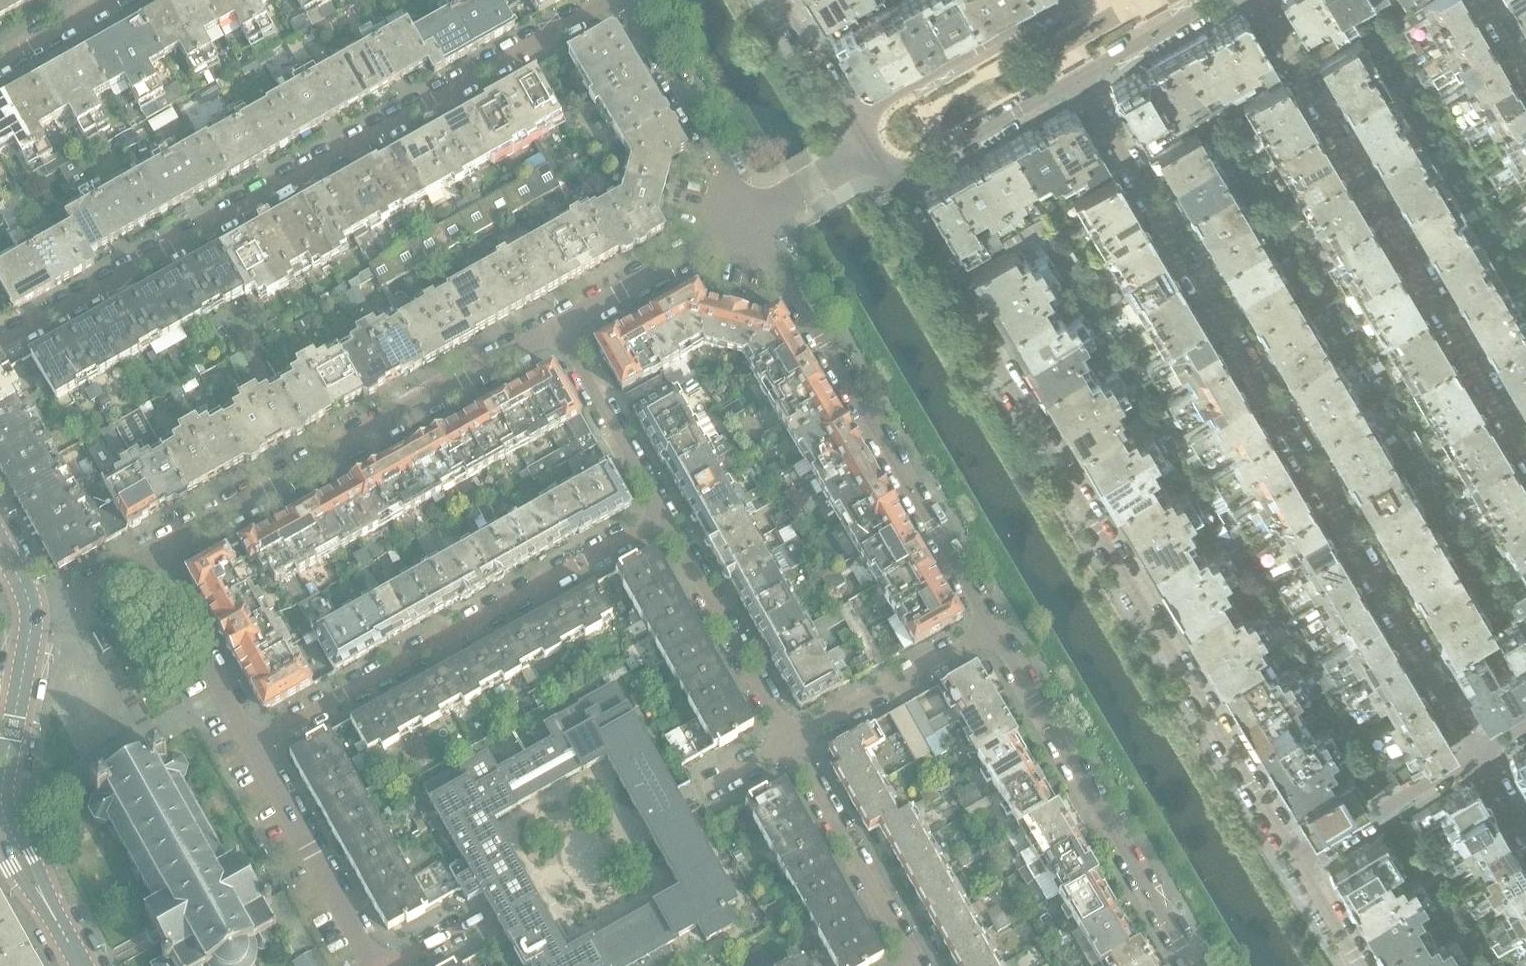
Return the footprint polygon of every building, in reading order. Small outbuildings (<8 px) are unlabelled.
[(36,0),(0,0),(0,20),(36,0)] [(203,36),(218,27),(219,28),(203,0),(178,0),(142,20),(164,58),(179,49),(195,78),(201,75),(207,86),(205,87),(214,83),(225,76),(226,75),(203,36)] [(259,5),(268,0),(203,0),(219,28),(235,19),(257,58),(270,51),(285,42),(296,36),(290,25),(275,34),(259,5)] [(312,27),(316,25),(327,19),(334,14),(327,0),(297,0),(312,27)] [(365,0),(361,0),(356,3),(364,17),(372,13),(365,0)] [(507,32),(514,28),(509,19),(505,12),(500,2),(498,0),(471,0),(463,4),(460,0),(445,0),(435,6),(442,17),(413,33),(423,52),(433,46),(444,67),(507,32)] [(500,2),(505,12),(515,6),(522,7),(525,0),(504,0),(500,2)] [(538,14),(563,0),(529,0),(538,14)] [(818,21),(840,9),(856,0),(806,0),(818,21)] [(888,10),(869,21),(866,16),(870,13),(863,0),(856,0),(840,9),(846,18),(852,15),(858,26),(831,42),(857,85),(864,87),(876,80),(887,74),(916,58),(888,10)] [(955,0),(905,0),(888,10),(916,58),(971,27),(955,0)] [(971,27),(1019,0),(955,0),(971,27)] [(1346,5),(1354,0),(1281,0),(1305,41),(1327,28),(1333,38),(1345,30),(1352,42),(1353,43),(1358,40),(1352,31),(1359,27),(1346,5)] [(1360,9),(1373,2),(1372,0),(1354,0),(1360,9)] [(1463,4),(1461,0),(1429,0),(1419,5),(1410,10),(1395,19),(1396,20),(1385,26),(1393,40),(1395,44),(1463,4)] [(1402,1),(1404,0),(1410,10),(1419,5),(1429,0),(1401,0),(1402,1)] [(1509,4),(1520,22),(1525,18),(1525,0),(1516,0),(1509,4)] [(1444,42),(1475,24),(1463,4),(1395,44),(1398,48),(1403,56),(1404,55),(1403,54),(1438,33),(1444,42)] [(1253,98),(1246,86),(1251,83),(1245,72),(1254,67),(1268,90),(1281,82),(1268,59),(1244,17),(1238,15),(1111,87),(1109,93),(1134,134),(1156,121),(1159,126),(1161,130),(1167,126),(1173,123),(1182,138),(1195,131),(1241,106),(1240,105),(1253,98)] [(334,32),(327,19),(316,25),(323,38),(334,32)] [(163,92),(149,68),(165,58),(164,58),(142,20),(142,21),(87,52),(109,90),(125,81),(147,120),(155,116),(186,97),(178,83),(163,92)] [(444,67),(433,46),(423,52),(413,33),(407,22),(387,34),(380,23),(360,35),(366,46),(336,63),(347,84),(357,78),(368,97),(428,63),(434,73),(444,67)] [(1429,75),(1485,42),(1475,24),(1444,42),(1448,50),(1423,65),(1429,75)] [(668,119),(641,73),(616,30),(610,29),(568,53),(595,99),(623,145),(668,119)] [(1333,38),(1311,50),(1317,62),(1352,42),(1345,30),(1333,38)] [(289,141),(368,97),(357,78),(347,84),(336,63),(317,74),(310,62),(311,62),(296,36),(285,42),(299,67),(288,73),(296,85),(276,97),(288,117),(279,122),(289,141)] [(1358,40),(1353,43),(1352,42),(1317,62),(1347,113),(1389,87),(1374,63),(1360,39),(1358,40)] [(1398,48),(1395,44),(1393,40),(1384,45),(1389,53),(1398,48)] [(1464,78),(1496,60),(1485,42),(1429,75),(1419,81),(1429,99),(1439,93),(1434,84),(1459,70),(1464,78)] [(259,65),(274,57),(270,51),(257,58),(255,59),(259,65)] [(93,99),(109,90),(87,52),(32,83),(53,121),(69,112),(85,141),(93,137),(99,147),(108,142),(102,131),(110,127),(93,99)] [(1450,110),(1506,76),(1496,60),(1464,78),(1469,85),(1444,100),(1450,110)] [(556,84),(545,65),(535,71),(546,91),(556,84)] [(554,104),(546,91),(535,71),(485,100),(486,102),(473,109),(487,132),(476,138),(489,161),(513,147),(512,145),(525,137),(528,141),(536,136),(534,132),(561,117),(554,104)] [(231,87),(225,76),(214,83),(219,91),(220,90),(221,92),(231,87)] [(1486,114),(1517,96),(1506,76),(1450,110),(1439,116),(1442,121),(1453,115),(1456,120),(1481,106),(1486,114)] [(1268,90),(1253,98),(1240,105),(1241,106),(1268,152),(1309,128),(1282,81),(1281,82),(1268,90)] [(38,130),(53,121),(32,83),(0,101),(0,151),(14,143),(32,174),(44,168),(48,176),(56,171),(50,161),(55,159),(38,130)] [(1417,135),(1406,117),(1389,87),(1347,113),(1375,160),(1417,135)] [(1525,114),(1525,110),(1517,96),(1486,114),(1491,122),(1465,137),(1471,146),(1525,114)] [(289,141),(279,122),(288,117),(276,97),(266,102),(267,104),(248,115),(241,104),(220,116),(227,127),(208,138),(207,136),(195,142),(207,162),(217,157),(227,176),(229,178),(290,143),(289,141)] [(570,113),(562,100),(554,104),(561,117),(561,118),(570,113)] [(1418,110),(1412,101),(1406,105),(1411,113),(1418,110)] [(462,176),(489,161),(476,138),(487,132),(473,109),(389,157),(402,180),(413,174),(426,196),(453,181),(456,184),(464,179),(462,176)] [(1106,167),(1074,112),(1068,111),(1008,144),(1030,182),(1044,175),(1048,182),(1055,178),(1061,189),(1072,183),(1074,186),(1106,167)] [(578,128),(570,113),(561,118),(570,133),(578,128)] [(1525,140),(1525,114),(1471,146),(1477,157),(1502,142),(1507,151),(1525,140)] [(158,117),(147,123),(154,134),(164,128),(158,117)] [(672,157),(686,149),(668,119),(623,145),(631,159),(626,176),(664,187),(672,157)] [(1228,141),(1241,133),(1237,126),(1223,134),(1228,141)] [(1337,174),(1309,128),(1268,152),(1296,198),(1337,174)] [(1228,186),(1211,158),(1195,131),(1182,138),(1177,141),(1158,152),(1149,156),(1147,157),(1152,166),(1160,167),(1162,166),(1169,179),(1188,210),(1228,186)] [(1247,143),(1241,133),(1228,141),(1228,143),(1231,147),(1233,151),(1247,143)] [(1446,184),(1432,160),(1417,135),(1375,160),(1404,209),(1446,184)] [(1525,164),(1525,140),(1507,151),(1512,158),(1487,173),(1492,183),(1525,164)] [(207,162),(195,142),(176,153),(170,142),(149,154),(156,164),(135,176),(147,196),(138,201),(149,221),(227,176),(217,157),(207,162)] [(1225,150),(1231,147),(1228,143),(1213,151),(1216,155),(1225,150)] [(1018,209),(1013,201),(1020,197),(1016,190),(1030,182),(1008,144),(977,161),(921,193),(964,264),(1001,243),(1000,240),(996,235),(1013,225),(1007,215),(1018,209)] [(1219,160),(1228,155),(1225,150),(1216,155),(1219,160)] [(547,165),(540,154),(524,162),(531,174),(547,165)] [(429,205),(426,196),(413,174),(402,180),(389,157),(377,163),(376,161),(326,189),(351,235),(379,220),(381,223),(385,221),(389,229),(409,218),(404,209),(416,202),(421,210),(429,205)] [(75,162),(60,170),(72,192),(87,184),(75,162)] [(1492,183),(1498,193),(1524,178),(1525,182),(1525,164),(1492,183)] [(486,229),(499,222),(553,191),(560,188),(547,165),(482,201),(474,206),(461,214),(412,241),(400,248),(369,266),(371,268),(375,277),(382,288),(387,285),(476,235),(486,229)] [(1141,226),(1106,167),(1074,186),(1066,191),(1071,199),(1070,200),(1082,220),(1066,230),(1069,235),(1085,225),(1100,250),(1141,226)] [(1267,182),(1260,171),(1250,177),(1257,188),(1267,182)] [(656,217),(664,187),(626,176),(626,177),(613,174),(610,175),(608,183),(610,187),(599,193),(609,201),(634,247),(664,230),(656,217)] [(1365,221),(1337,174),(1296,198),(1324,245),(1365,221)] [(88,255),(149,221),(138,201),(147,196),(135,176),(106,192),(100,181),(79,193),(85,204),(65,216),(70,225),(81,245),(71,251),(82,271),(94,265),(88,255)] [(1475,181),(1467,185),(1473,197),(1482,192),(1475,181)] [(1475,233),(1462,211),(1446,184),(1404,209),(1433,258),(1475,233)] [(571,196),(565,185),(560,188),(566,199),(571,196)] [(1260,242),(1228,186),(1188,210),(1204,238),(1221,266),(1260,242)] [(566,199),(560,188),(553,191),(560,203),(566,199)] [(351,235),(326,189),(274,219),(299,265),(308,260),(312,266),(318,262),(321,266),(342,254),(339,251),(346,247),(342,240),(351,235)] [(482,201),(477,192),(469,197),(474,206),(482,201)] [(25,210),(16,194),(4,201),(8,208),(14,217),(25,210)] [(461,214),(474,206),(469,197),(455,205),(461,214)] [(1525,212),(1525,198),(1508,209),(1514,219),(1525,212)] [(1047,213),(1039,199),(1032,203),(1036,211),(1030,214),(1034,221),(1041,217),(1047,213)] [(620,255),(634,247),(609,201),(596,208),(594,205),(580,213),(578,210),(569,215),(571,219),(545,233),(558,257),(548,262),(561,285),(619,252),(620,255)] [(1249,212),(1259,206),(1256,201),(1246,207),(1249,212)] [(1253,219),(1268,210),(1264,202),(1259,206),(1249,212),(1253,219)] [(71,251),(81,245),(70,225),(42,242),(35,230),(25,236),(14,217),(8,208),(0,213),(0,214),(12,235),(15,240),(13,241),(21,254),(0,266),(0,284),(15,309),(82,271),(71,251)] [(1514,219),(1520,229),(1525,226),(1525,212),(1514,219)] [(1048,229),(1041,217),(1034,221),(1016,231),(1023,242),(1024,243),(1048,229)] [(289,270),(299,265),(274,219),(219,249),(244,293),(245,295),(255,290),(259,296),(265,292),(267,296),(288,284),(286,281),(293,277),(289,270)] [(1294,230),(1299,227),(1295,220),(1279,229),(1283,236),(1284,236),(1294,230)] [(1392,267),(1365,221),(1324,245),(1324,246),(1316,251),(1326,269),(1335,264),(1351,291),(1392,267)] [(490,236),(503,229),(499,222),(486,229),(489,235),(490,236)] [(1170,275),(1141,226),(1100,250),(1129,299),(1170,275)] [(402,231),(393,236),(400,248),(412,241),(405,229),(403,230),(402,231)] [(480,241),(489,235),(486,229),(476,235),(480,241)] [(485,327),(561,285),(548,262),(558,257),(545,233),(507,255),(505,251),(496,256),(498,260),(470,275),(482,298),(472,304),(485,327)] [(1503,281),(1489,258),(1475,233),(1433,258),(1462,306),(1503,281)] [(1079,263),(1071,250),(1072,249),(1064,237),(1056,242),(1063,253),(1065,257),(1070,264),(1072,267),(1079,263)] [(1294,298),(1260,242),(1221,266),(1239,297),(1254,321),(1294,298)] [(1059,275),(1056,268),(1059,266),(1061,270),(1070,264),(1065,257),(1063,253),(1051,261),(1047,254),(1028,265),(1017,246),(969,272),(1006,334),(1053,305),(1041,285),(1059,275)] [(182,328),(244,293),(219,249),(157,284),(182,328)] [(1291,263),(1288,257),(1280,262),(1283,268),(1291,263)] [(1285,271),(1293,266),(1291,263),(1283,268),(1285,271)] [(1420,314),(1392,267),(1351,291),(1361,307),(1380,338),(1420,314)] [(357,287),(375,277),(371,268),(358,275),(359,277),(348,283),(352,289),(352,290),(357,287)] [(485,327),(472,304),(482,298),(470,275),(447,288),(448,290),(435,297),(432,294),(424,299),(426,303),(411,311),(402,296),(390,302),(398,318),(400,321),(424,365),(475,336),(474,334),(485,327)] [(1199,324),(1170,275),(1129,299),(1135,309),(1128,313),(1135,325),(1142,321),(1159,349),(1166,345),(1199,324)] [(835,291),(828,279),(821,283),(828,295),(835,291)] [(1519,307),(1503,281),(1462,306),(1491,355),(1525,335),(1525,320),(1519,307)] [(2,292),(11,307),(10,308),(12,311),(15,309),(0,284),(0,293),(2,292)] [(119,364),(182,328),(157,284),(94,320),(119,364)] [(348,292),(344,284),(333,291),(337,298),(345,294),(348,292)] [(391,291),(387,285),(382,288),(385,294),(391,291)] [(768,398),(815,371),(787,324),(788,323),(779,308),(766,316),(704,300),(697,286),(667,303),(693,350),(703,344),(743,355),(747,352),(754,364),(749,367),(768,398)] [(366,302),(357,287),(352,290),(352,289),(348,292),(345,294),(352,305),(354,309),(366,302)] [(352,305),(345,294),(337,298),(343,309),(352,305)] [(1326,352),(1294,298),(1254,321),(1271,352),(1287,377),(1326,352)] [(667,365),(685,355),(693,350),(667,303),(617,331),(599,340),(600,341),(598,348),(597,348),(621,391),(652,374),(652,373),(667,365)] [(1340,311),(1336,303),(1327,308),(1331,316),(1340,311)] [(1087,363),(1076,344),(1107,327),(1101,317),(1093,304),(1084,310),(1091,322),(1089,323),(1082,313),(1064,323),(1053,305),(1006,334),(1040,391),(1087,363)] [(1117,320),(1112,310),(1101,317),(1107,327),(1117,320)] [(300,335),(319,323),(313,313),(294,325),(300,335)] [(1316,323),(1324,318),(1321,313),(1313,318),(1316,323)] [(226,325),(220,314),(216,317),(222,327),(226,325)] [(293,323),(288,314),(281,318),(286,326),(293,323)] [(1447,360),(1436,342),(1420,314),(1380,338),(1407,384),(1447,360)] [(222,327),(216,317),(211,319),(217,330),(222,327)] [(286,326),(281,318),(277,320),(282,329),(286,326)] [(1317,326),(1326,321),(1324,318),(1316,323),(1317,326)] [(1356,327),(1351,318),(1337,326),(1342,334),(1356,327)] [(56,399),(119,364),(94,320),(31,355),(41,373),(47,384),(54,397),(56,399)] [(424,365),(400,321),(387,328),(384,322),(376,327),(373,322),(355,332),(358,337),(338,349),(362,394),(363,396),(364,395),(368,396),(375,392),(376,388),(409,370),(410,373),(424,365)] [(1151,378),(1210,342),(1199,324),(1166,345),(1171,352),(1166,356),(1145,368),(1151,378)] [(1491,355),(1523,410),(1525,408),(1525,335),(1491,355)] [(1188,380),(1221,361),(1210,342),(1151,378),(1157,388),(1158,387),(1160,391),(1172,384),(1169,380),(1178,375),(1184,373),(1188,380)] [(168,358),(160,345),(152,350),(153,351),(160,363),(168,358)] [(362,394),(338,349),(337,347),(331,350),(316,359),(313,354),(296,364),(299,369),(278,380),(304,427),(362,394)] [(160,363),(153,351),(147,355),(154,367),(160,363)] [(247,366),(239,352),(228,359),(236,373),(247,366)] [(1343,381),(1326,352),(1287,377),(1301,402),(1319,433),(1360,409),(1343,381)] [(1365,373),(1381,363),(1378,359),(1362,369),(1365,373)] [(1476,409),(1447,360),(1407,384),(1436,433),(1476,409)] [(1172,414),(1232,379),(1221,361),(1188,380),(1193,388),(1188,392),(1167,405),(1172,414)] [(1129,392),(1129,391),(1135,388),(1134,387),(1140,383),(1129,365),(1123,369),(1126,375),(1121,378),(1117,372),(1099,382),(1087,363),(1040,391),(1056,418),(1075,450),(1123,422),(1112,403),(1129,392)] [(1387,396),(1374,372),(1383,367),(1381,363),(1365,373),(1380,400),(1387,396)] [(517,450),(567,422),(577,441),(527,469),(534,481),(566,463),(577,457),(597,446),(553,366),(537,375),(538,376),(490,403),(517,450)] [(9,368),(0,373),(0,449),(41,426),(9,368)] [(1348,378),(1357,373),(1354,368),(1345,373),(1348,378)] [(843,418),(833,402),(815,371),(768,398),(804,460),(853,432),(844,417),(843,418)] [(47,384),(41,373),(31,379),(37,390),(40,388),(47,384)] [(1350,382),(1359,377),(1357,373),(1348,378),(1350,382)] [(683,383),(679,377),(668,382),(672,389),(683,383)] [(697,425),(694,418),(682,398),(702,386),(698,378),(684,385),(683,383),(672,389),(633,412),(663,466),(665,465),(669,473),(711,449),(708,443),(728,431),(717,413),(697,425)] [(1210,418),(1243,398),(1232,379),(1172,414),(1179,425),(1205,410),(1210,418)] [(305,428),(304,427),(278,380),(277,381),(278,382),(258,393),(255,388),(238,398),(240,403),(221,415),(220,415),(245,460),(245,462),(247,461),(250,462),(258,458),(257,458),(258,454),(273,446),(292,435),(296,436),(296,437),(303,433),(303,432),(304,429),(305,428)] [(103,395),(96,383),(90,387),(97,398),(103,395)] [(728,399),(724,396),(727,388),(719,386),(718,391),(712,398),(722,407),(728,399)] [(97,398),(90,387),(84,390),(91,402),(97,398)] [(183,394),(179,387),(174,390),(178,397),(183,394)] [(178,397),(174,390),(170,393),(174,399),(178,397)] [(111,401),(106,394),(98,399),(102,407),(111,401)] [(1195,452),(1254,416),(1243,398),(1210,418),(1215,425),(1188,442),(1192,447),(1185,451),(1188,456),(1195,452)] [(1170,417),(1159,399),(1152,403),(1163,421),(1170,417)] [(723,410),(723,411),(727,418),(729,421),(729,420),(744,412),(738,401),(723,410)] [(517,450),(490,403),(443,429),(442,428),(426,437),(454,485),(517,450)] [(64,414),(59,405),(51,409),(56,418),(64,414)] [(1401,414),(1395,405),(1388,410),(1393,418),(1401,414)] [(1393,464),(1382,445),(1385,443),(1382,439),(1393,432),(1390,428),(1396,424),(1393,419),(1376,429),(1369,418),(1367,419),(1360,409),(1319,433),(1334,458),(1352,488),(1361,483),(1393,464)] [(1505,457),(1476,409),(1436,433),(1465,481),(1505,457)] [(188,494),(187,492),(162,448),(161,446),(160,446),(140,411),(113,426),(127,450),(140,443),(147,455),(141,459),(137,454),(120,464),(123,469),(102,481),(103,482),(128,527),(129,527),(132,528),(140,524),(141,520),(162,508),(166,506),(166,507),(175,502),(178,503),(186,498),(187,495),(188,494)] [(245,460),(220,415),(221,415),(220,413),(199,424),(196,419),(178,429),(181,434),(161,446),(162,448),(187,492),(245,460)] [(1147,462),(1175,443),(1173,440),(1173,439),(1170,434),(1169,434),(1165,427),(1154,433),(1152,430),(1151,431),(1139,413),(1123,422),(1075,450),(1112,510),(1159,481),(1147,462)] [(1232,455),(1265,435),(1254,416),(1195,452),(1201,462),(1227,447),(1232,454),(1231,454),(1232,455)] [(768,441),(783,432),(779,425),(764,434),(768,441)] [(41,426),(0,449),(0,469),(24,513),(25,512),(74,484),(41,426)] [(124,451),(111,426),(101,431),(115,456),(124,451)] [(1420,441),(1413,430),(1403,436),(1409,447),(1420,441)] [(880,479),(875,472),(876,471),(866,455),(861,448),(861,447),(853,432),(804,460),(805,461),(793,468),(799,479),(811,472),(841,523),(889,494),(880,479),(880,480),(880,479)] [(717,445),(727,439),(724,435),(714,440),(717,445)] [(1216,489),(1276,454),(1265,435),(1232,455),(1236,462),(1210,478),(1216,489)] [(454,485),(426,437),(412,445),(412,446),(404,450),(387,459),(379,464),(363,472),(390,521),(432,497),(436,504),(445,499),(442,492),(454,485)] [(720,450),(730,444),(727,439),(717,445),(720,450)] [(744,496),(738,485),(733,488),(711,449),(669,473),(702,531),(771,492),(766,484),(744,496)] [(1397,462),(1411,453),(1409,449),(1405,451),(1404,449),(1393,456),(1397,462)] [(1254,491),(1287,472),(1276,454),(1216,489),(1222,499),(1249,484),(1254,491)] [(535,463),(531,455),(523,459),(528,468),(535,463)] [(1430,461),(1426,455),(1418,460),(1422,466),(1430,461)] [(579,535),(631,506),(606,463),(598,467),(600,471),(589,478),(577,457),(566,463),(576,480),(568,484),(570,488),(558,495),(556,491),(547,496),(570,538),(578,533),(579,535)] [(1505,457),(1465,481),(1493,530),(1497,528),(1525,510),(1525,493),(1505,457)] [(768,481),(786,471),(780,460),(762,471),(768,481)] [(1426,520),(1407,487),(1393,464),(1361,483),(1352,488),(1370,519),(1385,544),(1426,520)] [(1434,471),(1430,464),(1423,468),(1427,476),(1434,471)] [(1426,476),(1422,470),(1415,474),(1419,480),(1426,476)] [(390,521),(363,472),(349,481),(349,482),(302,508),(328,555),(390,521)] [(1238,524),(1297,489),(1287,472),(1254,491),(1258,499),(1253,503),(1232,515),(1236,522),(1238,524)] [(1435,491),(1426,476),(1419,480),(1411,485),(1417,495),(1425,491),(1428,496),(1435,491)] [(510,485),(506,478),(501,481),(505,488),(510,485)] [(505,488),(501,481),(495,484),(499,491),(505,488)] [(1182,521),(1200,510),(1188,489),(1170,500),(1159,481),(1112,510),(1147,568),(1194,540),(1182,521)] [(74,484),(25,512),(58,570),(82,557),(82,556),(126,532),(128,527),(103,482),(80,495),(74,484)] [(820,494),(818,492),(821,490),(819,487),(817,488),(813,482),(798,491),(804,502),(820,494)] [(1277,527),(1308,509),(1297,489),(1238,524),(1239,526),(1228,532),(1234,541),(1271,520),(1276,528),(1277,527)] [(770,554),(761,539),(749,517),(776,501),(771,492),(702,531),(706,539),(704,539),(729,584),(731,583),(735,590),(804,550),(797,538),(770,554)] [(481,502),(476,494),(463,501),(468,509),(481,502)] [(924,557),(906,526),(897,510),(898,509),(889,494),(841,523),(877,584),(924,557)] [(570,538),(547,496),(540,500),(542,504),(531,510),(528,506),(508,518),(510,522),(499,528),(496,524),(487,529),(511,571),(570,538)] [(816,508),(812,500),(800,506),(805,514),(816,508)] [(493,514),(486,501),(476,506),(483,519),(493,514)] [(1458,512),(1451,501),(1443,506),(1450,517),(1458,512)] [(436,512),(431,505),(429,506),(427,502),(423,504),(429,516),(436,512)] [(482,518),(476,506),(469,510),(475,521),(482,518)] [(328,555),(302,508),(254,535),(253,534),(240,541),(248,556),(246,557),(250,564),(255,561),(262,572),(268,569),(274,580),(281,582),(298,573),(328,555)] [(1261,563),(1320,528),(1308,509),(1277,527),(1282,534),(1254,551),(1261,563)] [(1497,528),(1514,558),(1525,551),(1525,510),(1497,528)] [(1459,575),(1431,527),(1426,520),(1385,544),(1403,574),(1418,599),(1459,575)] [(420,535),(416,528),(405,535),(409,542),(420,535)] [(1300,564),(1330,545),(1320,528),(1261,563),(1267,572),(1295,556),(1300,564)] [(511,571),(487,529),(479,534),(481,538),(470,544),(467,540),(449,550),(451,555),(440,561),(438,556),(429,561),(453,603),(460,600),(460,601),(505,576),(504,575),(511,571)] [(1453,535),(1444,540),(1447,545),(1455,540),(1453,535)] [(1218,579),(1236,568),(1232,561),(1243,556),(1239,548),(1227,555),(1223,548),(1205,559),(1194,540),(1147,568),(1182,627),(1230,598),(1218,579)] [(1455,540),(1447,545),(1449,549),(1458,544),(1455,540)] [(241,590),(229,569),(236,565),(235,563),(246,557),(248,556),(240,541),(191,569),(191,570),(189,576),(189,577),(198,594),(199,593),(217,626),(216,626),(224,641),(270,615),(258,594),(255,595),(249,586),(241,590)] [(1282,598),(1341,563),(1330,545),(1300,564),(1304,571),(1276,588),(1282,598)] [(810,625),(795,598),(788,587),(793,584),(794,577),(790,571),(810,560),(804,550),(735,590),(768,649),(810,625)] [(675,585),(670,575),(669,575),(662,562),(662,563),(655,551),(638,560),(636,558),(618,568),(620,571),(615,573),(632,602),(648,631),(688,609),(682,598),(675,585)] [(1514,558),(1525,578),(1525,551),(1514,558)] [(952,604),(942,587),(924,557),(877,584),(895,614),(913,646),(962,619),(953,603),(952,604)] [(834,569),(828,560),(815,569),(821,578),(834,569)] [(453,603),(429,561),(421,566),(424,570),(414,576),(411,571),(391,582),(393,587),(383,592),(380,589),(379,589),(372,575),(370,576),(365,567),(358,571),(363,580),(363,581),(370,594),(394,637),(453,603)] [(1321,600),(1352,582),(1341,563),(1282,598),(1290,609),(1317,593),(1321,600)] [(822,580),(821,578),(815,569),(813,566),(804,571),(813,585),(822,580)] [(845,583),(835,568),(834,569),(821,578),(822,580),(830,593),(845,583)] [(1492,631),(1473,599),(1459,575),(1418,599),(1436,630),(1444,643),(1442,644),(1440,651),(1444,659),(1463,648),(1482,637),(1492,631)] [(319,594),(312,582),(305,586),(312,598),(319,594)] [(1304,635),(1363,600),(1352,582),(1321,600),(1326,608),(1298,625),(1304,635)] [(600,622),(612,616),(594,585),(553,608),(571,638),(582,632),(585,636),(602,626),(600,622)] [(334,598),(329,590),(322,594),(327,602),(334,598)] [(1525,611),(1525,591),(1502,605),(1511,620),(1525,611)] [(394,637),(370,594),(361,599),(363,604),(352,610),(350,606),(331,616),(333,620),(321,627),(312,611),(314,610),(308,600),(298,605),(308,622),(314,633),(317,640),(334,672),(387,643),(386,641),(394,637)] [(1271,627),(1282,620),(1278,614),(1275,608),(1270,600),(1241,617),(1230,598),(1182,627),(1218,685),(1265,658),(1254,638),(1271,628),(1271,627)] [(1343,637),(1374,618),(1363,600),(1304,635),(1312,646),(1339,630),(1343,637)] [(885,662),(867,631),(850,604),(838,610),(844,622),(865,656),(872,669),(885,662)] [(571,638),(553,608),(513,630),(530,661),(542,654),(544,659),(562,649),(559,645),(571,638)] [(708,643),(702,633),(695,620),(694,621),(688,609),(648,631),(669,667),(681,689),(720,667),(714,656),(707,643),(708,643)] [(835,669),(826,654),(822,646),(825,644),(828,636),(826,632),(844,622),(838,610),(810,626),(810,625),(768,649),(772,657),(770,657),(800,710),(843,685),(835,669)] [(305,668),(279,625),(273,614),(270,615),(224,641),(233,656),(234,656),(252,689),(261,706),(262,706),(269,708),(313,683),(305,668)] [(1316,678),(1385,637),(1374,618),(1343,637),(1348,645),(1320,661),(1324,667),(1320,671),(1314,675),(1316,678)] [(314,633),(308,622),(297,628),(303,639),(314,633)] [(1519,628),(1508,635),(1525,665),(1525,641),(1519,628)] [(101,629),(92,634),(102,654),(112,648),(101,629)] [(852,639),(846,629),(837,634),(844,645),(852,639)] [(530,661),(513,630),(473,652),(481,667),(490,684),(501,677),(504,681),(521,672),(519,667),(530,661)] [(1508,635),(1497,641),(1513,668),(1504,673),(1523,705),(1525,704),(1525,665),(1508,635)] [(1365,674),(1396,656),(1385,637),(1316,678),(1317,681),(1318,680),(1324,689),(1335,683),(1334,682),(1360,666),(1365,674)] [(1504,717),(1469,658),(1463,648),(1444,659),(1448,666),(1457,660),(1459,664),(1461,668),(1452,673),(1483,724),(1488,726),(1504,717)] [(1523,705),(1504,673),(1496,678),(1481,651),(1469,658),(1504,717),(1504,716),(1523,705),(1523,706),(1523,705)] [(490,684),(481,667),(473,652),(432,675),(450,706),(461,700),(463,704),(480,694),(478,690),(490,684)] [(872,669),(865,656),(854,662),(861,675),(872,669)] [(1349,708),(1406,674),(1396,656),(1365,674),(1369,681),(1342,697),(1346,704),(1349,708)] [(602,669),(597,658),(586,664),(591,675),(602,669)] [(638,668),(632,658),(625,662),(630,672),(638,668)] [(1289,697),(1317,681),(1316,678),(1314,675),(1311,670),(1311,671),(1304,660),(1276,677),(1265,658),(1218,685),(1253,744),(1300,716),(1289,697)] [(925,741),(958,722),(958,723),(997,701),(988,687),(989,687),(985,680),(991,677),(993,671),(989,663),(983,662),(937,688),(943,699),(942,699),(949,711),(929,723),(916,700),(905,706),(925,741)] [(606,687),(628,675),(621,663),(599,675),(603,681),(606,687)] [(740,701),(735,691),(734,691),(727,678),(720,667),(681,689),(697,718),(713,748),(718,746),(719,748),(737,738),(736,735),(753,726),(746,714),(747,714),(740,701)] [(1387,710),(1417,692),(1406,674),(1349,708),(1355,719),(1361,716),(1382,703),(1387,710)] [(450,706),(432,675),(391,698),(408,729),(420,722),(422,727),(440,717),(438,713),(450,706)] [(577,696),(603,681),(599,675),(574,690),(577,696)] [(551,787),(582,769),(583,771),(607,758),(645,826),(650,836),(685,816),(686,816),(680,805),(614,686),(554,720),(555,721),(545,726),(546,729),(538,734),(532,737),(540,750),(514,765),(508,755),(491,765),(487,757),(462,770),(460,766),(423,787),(431,802),(450,836),(464,827),(479,854),(487,849),(497,866),(511,857),(491,822),(516,809),(515,807),(551,787)] [(1371,745),(1429,712),(1417,692),(1387,710),(1391,718),(1364,734),(1371,745)] [(644,705),(637,693),(630,697),(637,709),(644,705)] [(397,736),(408,729),(391,698),(350,721),(362,741),(354,745),(359,753),(353,756),(354,758),(350,760),(354,766),(371,757),(368,752),(380,745),(382,749),(400,740),(397,736)] [(1017,735),(1010,723),(1005,714),(997,701),(958,723),(963,732),(962,733),(976,757),(977,756),(978,758),(1013,738),(1017,735)] [(508,723),(498,704),(486,710),(496,729),(508,723)] [(925,741),(905,706),(889,715),(915,762),(932,753),(925,741)] [(1408,747),(1439,729),(1429,712),(1371,745),(1378,756),(1397,745),(1397,740),(1405,741),(1408,747)] [(694,719),(692,715),(685,718),(688,723),(694,719)] [(1300,716),(1253,744),(1271,774),(1287,799),(1289,803),(1343,771),(1331,752),(1342,746),(1339,740),(1350,733),(1347,728),(1336,735),(1330,725),(1312,735),(1300,716)] [(869,751),(879,745),(878,744),(885,740),(874,723),(828,748),(835,760),(830,763),(835,772),(870,752),(869,751)] [(1383,788),(1451,748),(1439,729),(1408,747),(1372,769),(1383,788)] [(346,762),(329,733),(325,735),(323,733),(305,743),(307,745),(289,755),(296,767),(303,780),(302,780),(308,790),(315,803),(316,802),(322,814),(362,791),(346,762)] [(1033,772),(1025,758),(1020,749),(1019,749),(1013,738),(978,758),(984,768),(979,771),(986,783),(991,780),(998,792),(1033,772)] [(1362,750),(1370,746),(1367,741),(1359,746),(1362,750)] [(1364,754),(1372,749),(1370,746),(1362,750),(1364,754)] [(282,892),(270,899),(269,898),(266,897),(264,897),(261,899),(259,898),(254,889),(263,884),(255,871),(251,873),(246,863),(241,865),(239,863),(240,863),(238,859),(235,860),(235,861),(228,865),(226,863),(226,864),(224,861),(229,859),(222,846),(217,849),(216,846),(217,846),(215,842),(214,843),(213,840),(217,838),(210,825),(206,827),(205,825),(203,821),(202,821),(193,805),(194,804),(191,800),(189,798),(193,796),(186,783),(182,786),(181,784),(182,783),(181,782),(184,780),(187,770),(182,761),(171,758),(167,760),(159,747),(153,751),(145,755),(146,756),(126,768),(105,780),(104,778),(97,782),(90,786),(97,799),(93,802),(90,812),(95,822),(106,825),(108,823),(109,824),(110,823),(111,825),(107,828),(114,841),(118,838),(119,840),(118,841),(121,845),(131,861),(130,862),(132,866),(133,866),(134,868),(130,870),(138,882),(142,880),(143,882),(142,883),(144,887),(145,886),(154,903),(154,904),(155,906),(147,910),(147,909),(144,911),(147,915),(154,927),(145,932),(153,946),(162,941),(167,950),(166,952),(164,953),(162,956),(162,959),(162,960),(151,965),(255,965),(256,963),(257,960),(258,956),(257,952),(259,952),(260,953),(263,953),(266,952),(268,951),(270,949),(271,947),(271,945),(271,942),(270,940),(272,939),(268,933),(275,929),(291,957),(304,950),(307,957),(294,964),(295,965),(323,965),(315,952),(293,912),(282,892)] [(1513,758),(1513,759),(1512,759),(1510,768),(1510,769),(1520,787),(1525,795),(1525,796),(1525,750),(1513,758)] [(901,810),(886,782),(870,752),(835,772),(868,832),(879,826),(903,812),(901,810)] [(1383,788),(1372,769),(1365,757),(1361,760),(1366,770),(1357,776),(1369,797),(1383,788)] [(1343,771),(1289,803),(1298,819),(1299,819),(1307,833),(1366,798),(1348,767),(1343,771)] [(1053,806),(1046,794),(1041,785),(1041,786),(1033,772),(998,792),(1004,802),(1000,804),(1007,816),(1011,813),(1018,826),(1053,806)] [(412,803),(422,774),(422,773),(402,785),(412,803)] [(805,816),(799,806),(799,807),(792,794),(785,782),(767,792),(766,789),(748,799),(749,802),(745,805),(762,834),(778,863),(818,841),(811,829),(812,829),(805,817),(805,816)] [(1443,824),(1482,801),(1471,783),(1414,817),(1420,828),(1438,817),(1443,824)] [(979,801),(970,785),(956,793),(965,808),(979,801)] [(923,801),(936,793),(933,787),(920,794),(923,801)] [(379,820),(362,791),(322,814),(329,825),(328,825),(335,838),(338,843),(340,848),(341,848),(348,861),(348,860),(355,872),(395,849),(381,825),(379,820)] [(927,807),(940,800),(936,793),(923,801),(927,807)] [(969,819),(993,805),(988,797),(965,810),(969,819)] [(1459,835),(1490,815),(1482,801),(1443,824),(1441,825),(1450,840),(1459,835)] [(411,803),(387,815),(390,820),(393,818),(399,821),(402,820),(416,812),(411,803)] [(1078,838),(1070,824),(1065,815),(1065,816),(1057,803),(1053,806),(1018,826),(1024,836),(1023,837),(1031,849),(1019,855),(1026,867),(1078,838)] [(948,869),(930,836),(920,818),(913,805),(910,808),(909,806),(901,810),(903,812),(879,826),(914,889),(948,869)] [(1444,868),(1501,834),(1490,815),(1459,835),(1462,840),(1459,846),(1455,846),(1438,857),(1444,868)] [(735,903),(686,816),(685,816),(650,836),(681,890),(655,905),(656,907),(654,908),(674,942),(676,940),(675,939),(698,926),(706,941),(734,926),(724,909),(735,903)] [(497,866),(487,849),(479,854),(464,827),(450,836),(492,911),(498,921),(535,900),(529,890),(511,857),(497,866)] [(264,842),(257,830),(250,835),(256,847),(264,842)] [(739,837),(743,845),(753,839),(749,832),(739,837)] [(1481,872),(1513,853),(1501,834),(1444,868),(1434,874),(1436,878),(1447,872),(1451,879),(1476,863),(1481,872)] [(1380,836),(1327,868),(1343,895),(1382,871),(1390,866),(1396,863),(1392,855),(1380,836)] [(1432,850),(1424,836),(1415,842),(1423,855),(1432,850)] [(1098,873),(1091,860),(1086,851),(1086,852),(1078,838),(1026,867),(1019,872),(1023,878),(1030,875),(1034,881),(1045,874),(1059,896),(1094,875),(1098,873)] [(837,874),(832,864),(832,865),(824,852),(818,841),(778,863),(811,921),(850,899),(844,887),(837,874)] [(411,877),(395,849),(355,872),(361,883),(368,896),(367,896),(373,906),(380,919),(381,918),(387,930),(405,921),(406,923),(424,913),(423,910),(427,908),(434,904),(428,893),(421,896),(411,877)] [(958,863),(971,855),(968,849),(955,856),(958,863)] [(1466,905),(1523,871),(1513,853),(1481,872),(1485,879),(1460,894),(1466,905)] [(962,869),(975,862),(971,855),(958,863),(962,869)] [(1382,871),(1343,895),(1361,924),(1378,953),(1425,925),(1418,914),(1413,906),(1430,896),(1425,888),(1424,886),(1417,875),(1401,884),(1396,877),(1390,866),(1382,871)] [(983,932),(965,898),(948,869),(914,889),(949,951),(983,932)] [(1525,895),(1525,876),(1523,871),(1466,905),(1473,915),(1498,900),(1503,908),(1525,895)] [(1424,885),(1435,878),(1432,874),(1421,881),(1424,885)] [(1114,909),(1106,896),(1106,895),(1101,887),(1094,875),(1059,896),(1065,905),(1060,908),(1068,920),(1072,918),(1079,930),(1114,909)] [(1525,919),(1525,895),(1503,908),(1507,916),(1482,931),(1488,942),(1525,919)] [(0,898),(0,932),(15,924),(0,898)] [(864,923),(857,910),(856,910),(850,899),(811,921),(830,956),(836,965),(867,965),(883,957),(876,945),(877,945),(869,933),(870,932),(864,923)] [(675,963),(666,946),(674,942),(654,908),(647,912),(646,911),(645,912),(645,913),(636,918),(635,917),(634,918),(634,919),(625,924),(625,923),(623,924),(624,925),(614,930),(614,929),(613,930),(613,931),(604,936),(603,935),(602,936),(602,937),(593,942),(592,940),(566,955),(535,900),(498,921),(523,965),(670,965),(675,963)] [(1456,911),(1466,905),(1464,901),(1454,907),(1456,911)] [(1007,919),(1020,911),(1016,905),(1003,912),(1003,913),(1007,919)] [(1459,915),(1468,909),(1466,905),(1456,911),(1459,915)] [(1134,943),(1127,932),(1122,923),(1114,909),(1079,930),(1085,939),(1080,942),(1087,954),(1092,951),(1099,964),(1100,963),(1134,943)] [(1010,926),(1024,919),(1020,911),(1007,919),(1010,925),(1010,926)] [(994,926),(1007,919),(1003,913),(990,920),(994,926)] [(997,933),(1010,925),(1007,919),(994,926),(997,933)] [(1525,944),(1525,919),(1488,942),(1495,953),(1520,938),(1524,944),(1525,944)] [(15,924),(0,932),(0,965),(37,965),(38,965),(15,924)] [(1074,932),(1071,925),(1062,931),(1065,937),(1069,935),(1074,932)] [(1378,953),(1386,965),(1449,965),(1448,965),(1465,955),(1462,949),(1474,942),(1471,937),(1465,927),(1452,934),(1436,944),(1431,936),(1425,925),(1378,953)] [(1002,965),(983,932),(949,951),(957,965),(1002,965)] [(1061,947),(1072,941),(1069,935),(1065,937),(1058,941),(1061,947)] [(1151,962),(1146,953),(1138,941),(1134,943),(1100,963),(1101,965),(1153,965),(1151,962)] [(743,944),(732,950),(741,965),(755,965),(743,944)] [(806,962),(814,957),(817,961),(821,959),(816,949),(803,957),(802,956),(784,965),(808,965),(806,962)] [(1506,965),(1525,965),(1525,954),(1506,965)] [(725,962),(722,956),(704,965),(717,965),(725,962)]
